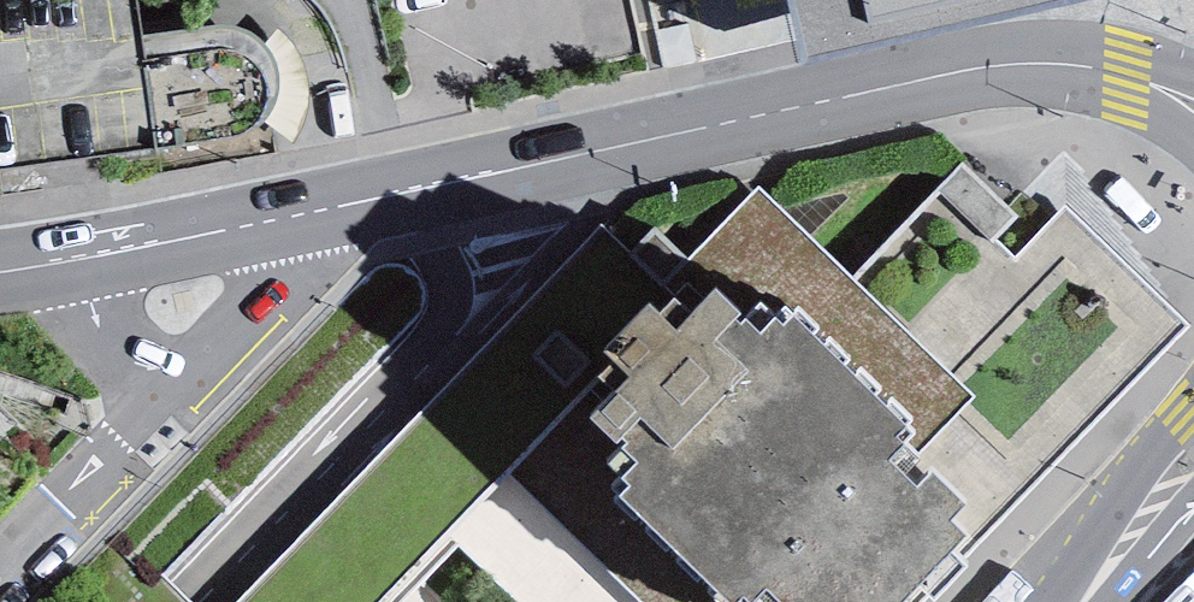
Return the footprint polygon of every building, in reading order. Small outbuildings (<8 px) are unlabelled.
[(804,53),(1042,0),(791,0),(804,53)] [(959,165),(850,278),(977,400),(903,475),(918,490),(935,472),(967,503),(953,518),(973,538),(981,545),(1189,328),(1064,209),(1015,261),(992,239),(1013,217),(959,165)] [(977,400),(850,278),(758,188),(687,261),(655,230),(555,332),(597,372),(615,390),(591,414),(639,460),(621,479),(628,486),(620,495),(719,590),(713,597),(718,601),(922,601),(928,595),(935,601),(969,567),(957,555),(973,538),(953,518),(967,503),(935,472),(918,490),(903,475),(977,400)]
